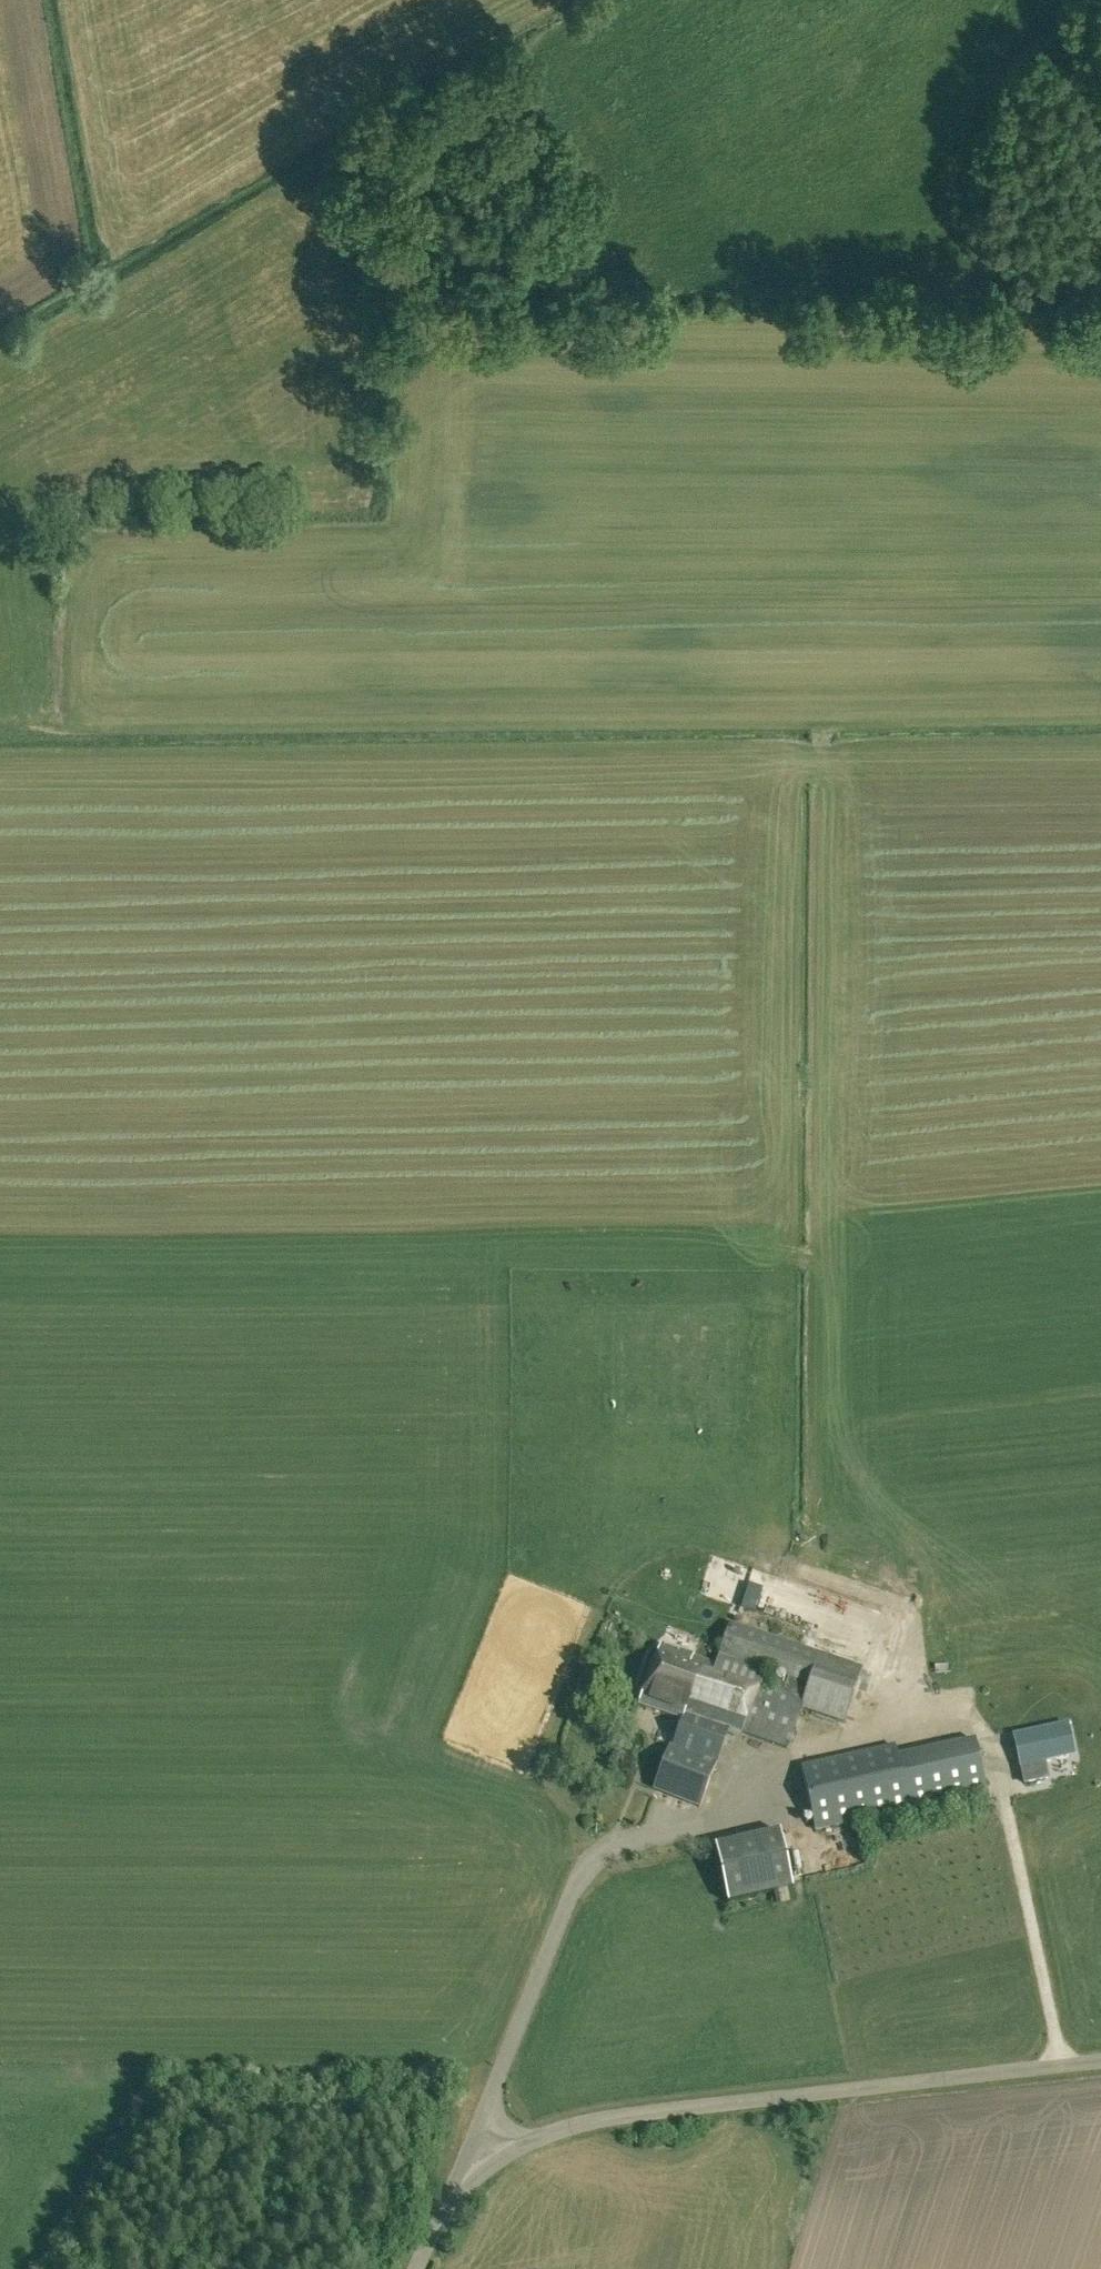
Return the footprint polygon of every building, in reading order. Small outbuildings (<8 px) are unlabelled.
[(669,1743),(653,1791),(702,1807),(729,1726),(789,1746),(802,1708),(844,1722),(863,1667),(730,1621),(716,1662),(660,1643),(639,1704),(682,1718),(673,1745),(669,1743)] [(1015,1735),(1025,1783),(1045,1778),(1041,1761),(1073,1754),(1067,1724),(1015,1735)] [(801,1765),(816,1830),(988,1791),(976,1738),(898,1756),(895,1744),(801,1765)] [(735,1894),(794,1880),(782,1825),(722,1838),(735,1894)]
